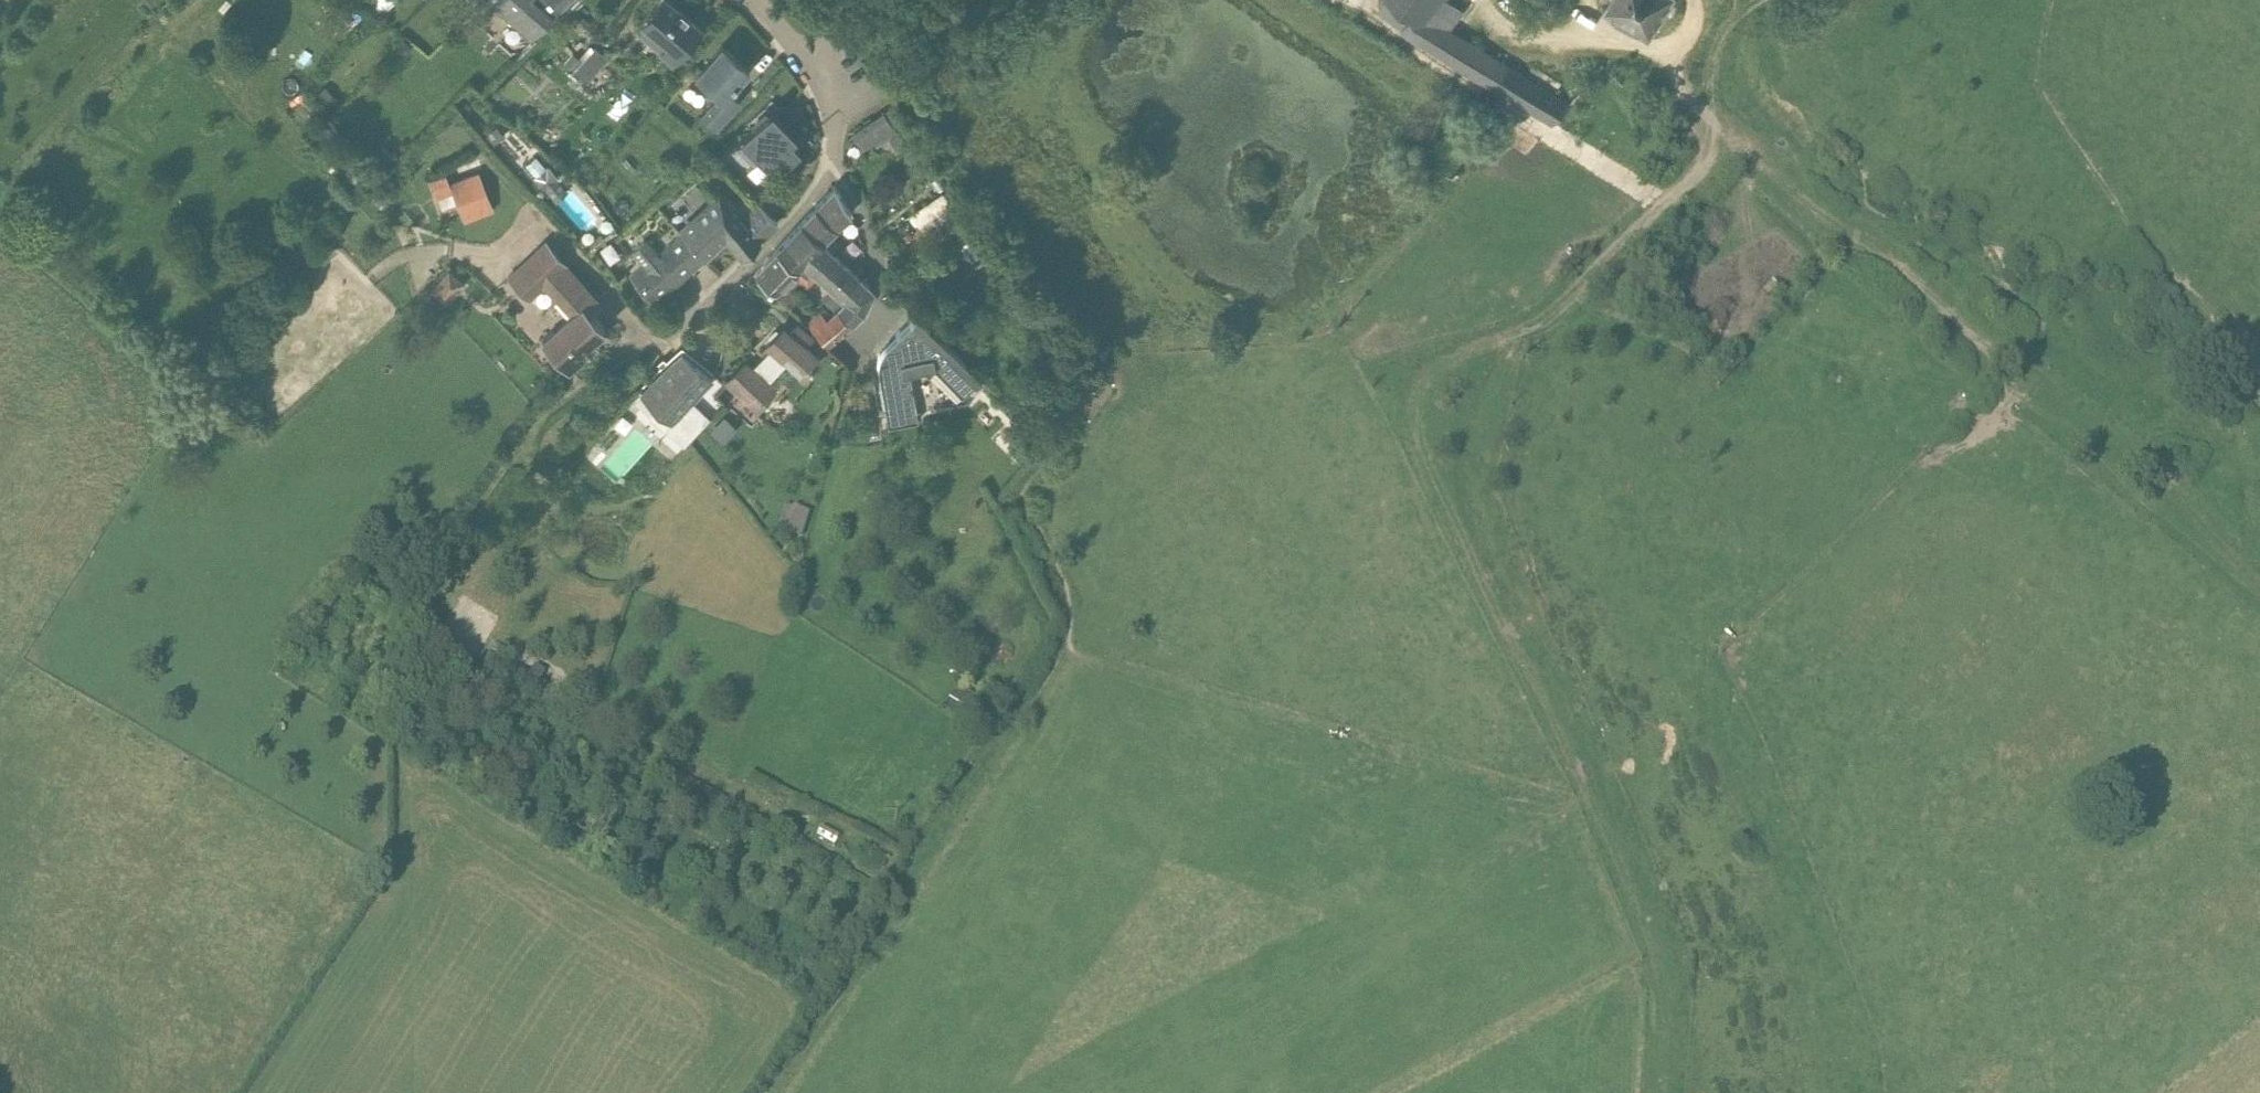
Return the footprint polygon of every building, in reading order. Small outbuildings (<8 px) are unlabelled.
[(397,0),(371,0),(366,5),(380,18),(397,0)] [(566,0),(501,0),(496,5),(531,38),(566,0)] [(580,0),(570,0),(567,3),(575,10),(582,2),(580,0)] [(701,29),(667,0),(662,0),(636,32),(673,63),(701,29)] [(1415,8),(1402,23),(1556,123),(1572,104),(1431,13),(1441,0),(1402,0),(1415,8)] [(1611,4),(1650,29),(1669,0),(1614,0),(1611,4)] [(413,47),(404,39),(396,48),(400,52),(408,52),(413,47)] [(586,83),(607,57),(596,47),(583,62),(575,72),(574,73),(586,83)] [(716,128),(738,101),(729,93),(749,69),(723,47),(697,76),(720,97),(703,118),(716,128)] [(564,62),(575,72),(583,62),(572,53),(564,62)] [(337,96),(325,86),(315,98),(327,108),(337,96)] [(886,138),(890,143),(900,135),(894,128),(904,120),(893,106),(852,135),(862,149),(873,141),(877,145),(886,138)] [(771,110),(740,141),(765,166),(773,158),(782,166),(800,148),(792,140),(796,135),(771,110)] [(900,135),(890,143),(908,169),(919,160),(900,135)] [(382,165),(392,155),(381,144),(371,155),(382,165)] [(549,165),(545,168),(536,177),(533,180),(544,193),(546,191),(548,193),(561,182),(559,180),(560,179),(549,165)] [(450,184),(444,170),(426,177),(436,200),(438,199),(442,209),(443,209),(445,215),(460,209),(461,212),(486,202),(474,174),(450,184)] [(836,229),(852,214),(835,185),(815,209),(836,229)] [(962,216),(944,195),(912,221),(944,260),(933,268),(954,291),(994,256),(1007,246),(1012,251),(1019,245),(1009,233),(1002,238),(995,230),(987,237),(978,227),(988,219),(976,205),(962,216)] [(720,196),(681,233),(703,256),(726,234),(746,254),(778,222),(759,203),(741,219),(720,196)] [(815,238),(821,243),(836,229),(815,209),(786,240),(801,254),(815,238)] [(703,256),(681,233),(632,279),(653,303),(660,297),(703,256)] [(786,240),(778,250),(797,269),(803,264),(816,276),(839,297),(858,277),(821,243),(815,238),(801,254),(786,240)] [(599,301),(565,264),(566,263),(547,242),(509,279),(528,299),(544,284),(572,313),(543,341),(569,369),(596,343),(592,339),(604,327),(589,311),(599,301)] [(816,276),(803,264),(797,269),(778,250),(754,275),(774,293),(790,307),(798,299),(790,291),(801,279),(807,285),(816,276)] [(455,268),(434,289),(449,304),(470,283),(455,268)] [(852,323),(864,312),(871,294),(870,288),(858,277),(839,297),(845,303),(838,310),(852,323)] [(837,296),(829,305),(836,312),(838,310),(845,303),(839,297),(838,296),(837,296)] [(852,323),(838,310),(827,321),(818,312),(807,324),(828,345),(852,323)] [(982,381),(917,313),(912,318),(912,319),(887,344),(883,349),(880,354),(878,363),(879,371),(881,383),(879,383),(883,405),(885,405),(888,427),(918,422),(909,373),(934,369),(962,398),(976,384),(977,385),(982,381)] [(757,409),(777,387),(769,380),(786,361),(804,377),(820,359),(805,345),(812,337),(797,323),(790,332),(783,326),(767,343),(773,348),(753,370),(745,362),(727,382),(757,409)] [(690,404),(711,380),(682,353),(637,403),(687,449),(710,422),(690,404)] [(735,426),(724,417),(711,433),(721,441),(735,426)] [(802,536),(811,511),(793,506),(785,531),(802,536)] [(499,656),(489,650),(483,661),(540,693),(546,682),(541,679),(546,670),(535,664),(530,673),(499,656)]
